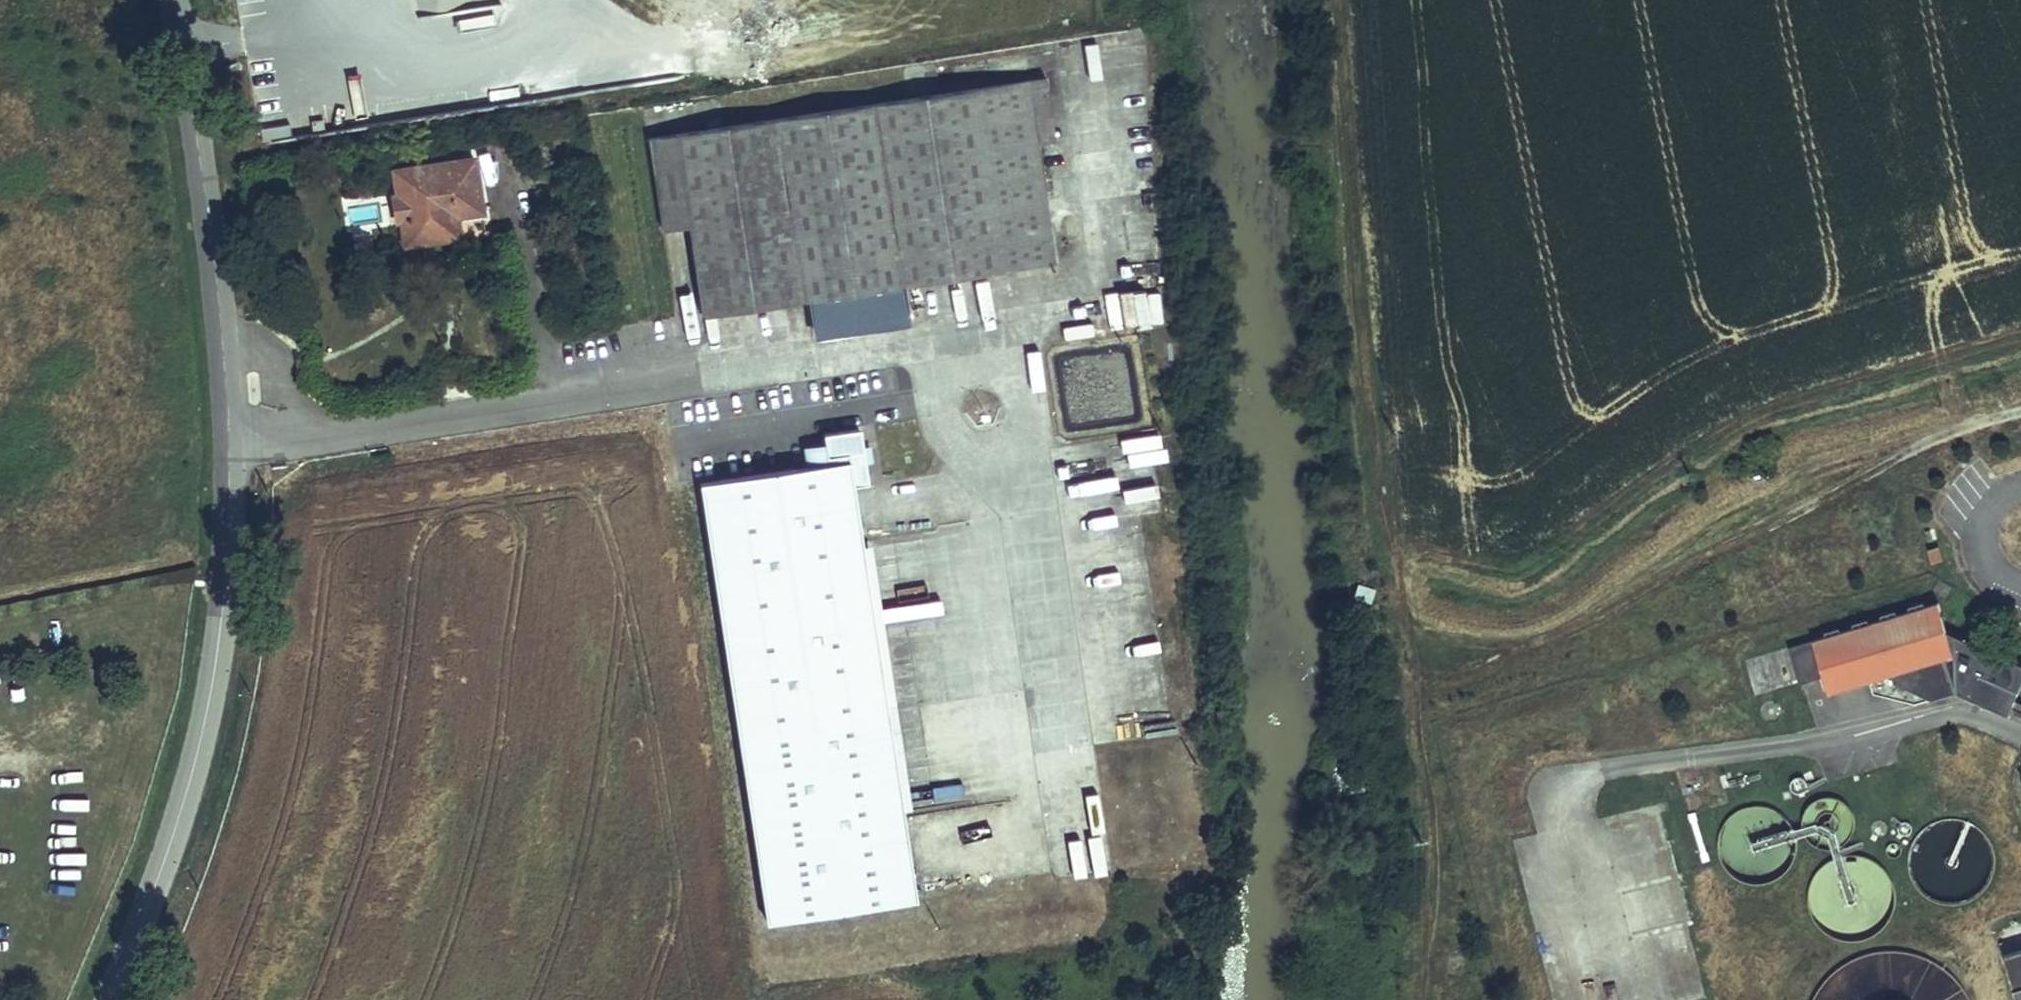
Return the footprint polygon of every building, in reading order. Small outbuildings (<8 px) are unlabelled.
[(416,12),(446,7),(445,0),(415,0),(416,12)] [(1021,46),(678,100),(690,185),(708,288),(810,272),(815,302),(823,303),(825,314),(839,312),(837,305),(907,295),(902,263),(1052,239),(1028,92),(1051,89),(1047,62),(1024,66),(1021,46)] [(648,103),(660,190),(690,185),(678,100),(648,103)] [(463,173),(489,170),(485,131),(406,139),(408,160),(395,162),(399,195),(412,194),(413,212),(467,206),(465,189),(463,173)] [(463,173),(465,189),(491,186),(489,170),(463,173)] [(461,228),(482,227),(482,212),(460,212),(461,228)] [(813,445),(701,460),(762,893),(918,872),(861,464),(874,462),(867,410),(829,415),(831,423),(810,426),(813,445)] [(1932,549),(1936,563),(1946,560),(1942,546),(1932,549)] [(1947,613),(1944,601),(1795,648),(1806,683),(1830,675),(1835,692),(1875,679),(1899,672),(1903,685),(1929,693),(1960,683),(1951,657),(1939,616),(1947,613)] [(1939,616),(1951,657),(1960,654),(1947,613),(1939,616)] [(1899,672),(1875,679),(1879,692),(1921,703),(1962,690),(1960,683),(1929,693),(1903,685),(1899,672)] [(1080,838),(1082,872),(1107,870),(1105,837),(1080,838)] [(2019,999),(2020,999),(2020,951),(2005,956),(2019,999)]
